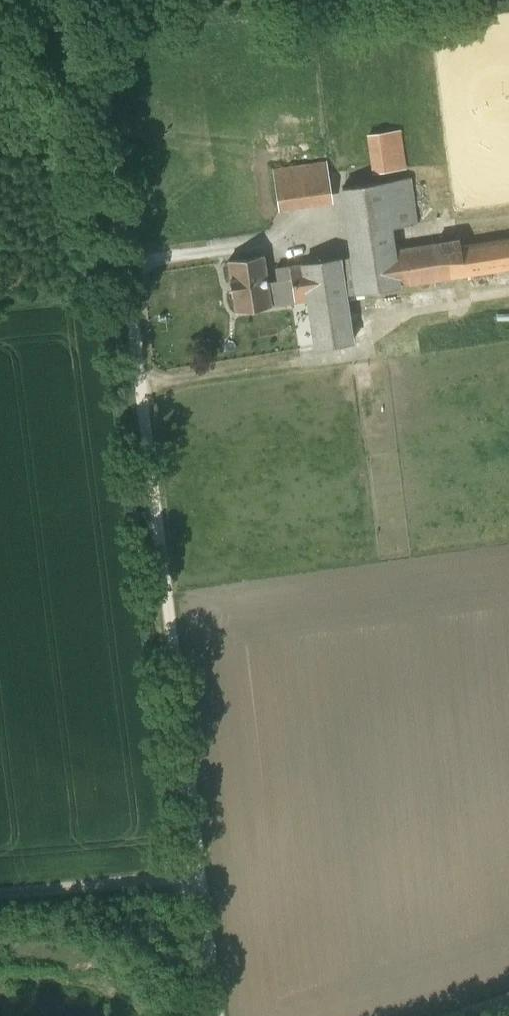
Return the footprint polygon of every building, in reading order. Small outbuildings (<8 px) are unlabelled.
[(368,135),(372,166),(373,174),(407,169),(401,130),(368,135)] [(273,170),(275,181),(328,173),(326,162),(273,170)] [(328,173),(275,181),(279,210),(293,208),(291,197),(331,191),(328,173)] [(411,178),(343,188),(352,256),(394,250),(391,228),(417,224),(411,178)] [(332,202),(331,191),(291,197),(293,208),(332,202)] [(457,235),(458,240),(463,276),(508,269),(508,238),(460,246),(459,235),(457,235)] [(352,256),(290,266),(295,302),(308,300),(345,294),(463,276),(458,240),(420,245),(394,250),(352,256)] [(264,256),(228,261),(235,311),(271,305),(268,283),(264,256)] [(277,281),(268,283),(271,305),(295,302),(290,266),(275,268),(277,281)] [(345,294),(308,300),(315,347),(353,341),(345,294)]
